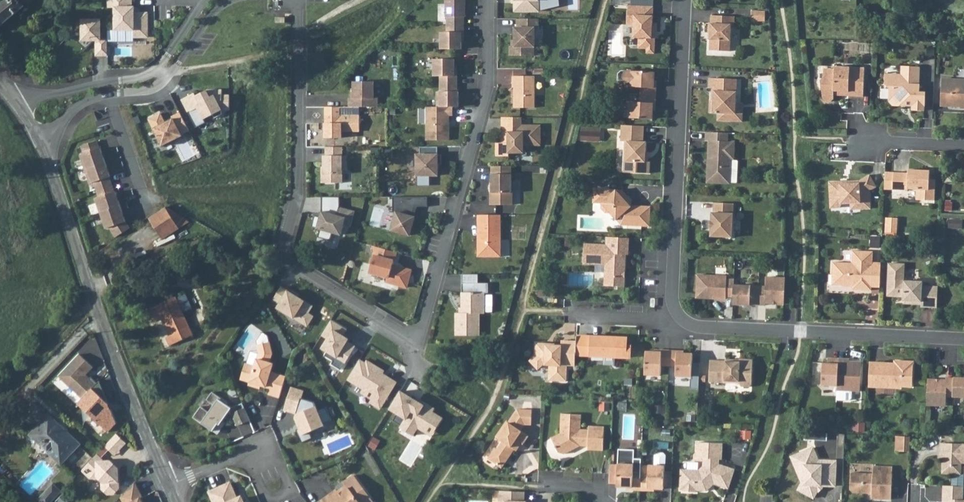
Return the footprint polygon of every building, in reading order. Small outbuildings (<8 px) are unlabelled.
[(0,6),(0,28),(7,22),(34,0),(7,0),(0,6)] [(109,3),(113,3),(113,8),(116,8),(116,31),(135,31),(135,38),(149,38),(149,14),(141,14),(136,14),(136,8),(133,8),(133,0),(109,0),(109,3)] [(448,18),(449,18),(449,26),(466,26),(466,18),(467,18),(467,0),(448,0),(448,18)] [(519,3),(519,12),(543,12),(543,0),(519,0),(519,3)] [(655,11),(630,10),(629,29),(635,29),(635,42),(641,42),(640,53),(648,53),(648,58),(657,58),(657,48),(654,48),(654,37),(659,37),(659,28),(655,27),(655,11)] [(753,13),(753,23),(767,23),(767,14),(753,13)] [(736,19),(713,18),(712,26),(711,26),(710,35),(712,35),(711,53),(732,54),(733,27),(736,28),(736,19)] [(100,19),(79,19),(80,42),(94,42),(94,56),(106,56),(106,39),(101,39),(100,19)] [(545,20),(524,20),(524,29),(522,29),(522,41),(522,47),(518,47),(517,47),(517,57),(550,56),(550,29),(545,29),(545,20)] [(466,26),(449,26),(449,33),(443,34),(443,51),(463,51),(463,44),(463,34),(466,34),(466,26)] [(442,78),(442,85),(459,85),(459,77),(457,77),(457,67),(457,61),(436,61),(436,78),(442,78)] [(836,72),(826,72),(825,81),(823,83),(825,102),(827,104),(833,105),(836,102),(836,98),(836,94),(841,95),(841,97),(850,97),(850,99),(865,100),(867,71),(836,70),(836,72)] [(921,72),(904,71),(904,78),(888,77),(888,86),(892,91),(892,103),(896,107),(905,108),(908,105),(908,104),(912,104),(912,108),(915,108),(915,113),(926,113),(927,96),(922,95),(922,88),(921,88),(921,72)] [(656,92),(657,76),(624,75),(621,78),(620,85),(634,86),(634,91),(643,92),(643,99),(658,100),(658,92),(656,92)] [(537,77),(515,77),(515,88),(516,88),(516,109),(537,109),(537,77)] [(739,82),(711,81),(711,90),(714,91),(714,94),(716,94),(716,103),(712,103),(711,116),(720,116),(719,123),(732,124),(733,116),(738,117),(738,105),(739,82)] [(943,82),(942,105),(950,106),(950,108),(962,109),(962,110),(963,110),(963,82),(943,82)] [(351,100),(350,109),(379,108),(379,100),(375,100),(375,83),(355,83),(355,100),(351,100)] [(439,108),(455,108),(461,108),(461,93),(459,93),(459,85),(442,85),(442,93),(439,93),(439,108)] [(193,97),(183,102),(197,130),(206,125),(205,122),(214,117),(215,121),(223,117),(223,113),(231,113),(231,98),(223,98),(223,92),(209,92),(203,95),(204,97),(198,100),(197,98),(193,97)] [(657,108),(658,100),(643,99),(643,107),(633,106),(632,122),(655,123),(655,108),(657,108)] [(738,105),(738,117),(733,116),(732,124),(745,124),(745,106),(738,105)] [(455,117),(455,108),(439,108),(428,108),(428,142),(452,142),(452,128),(450,128),(450,117),(455,117)] [(343,109),(328,109),(327,117),(342,117),(343,109)] [(161,116),(149,122),(163,149),(183,139),(182,137),(190,133),(181,115),(172,119),(173,121),(166,125),(161,116)] [(342,117),(327,117),(328,125),(326,125),(326,140),(344,140),(344,133),(362,133),(362,117),(342,117)] [(524,118),(505,119),(505,134),(508,134),(508,144),(499,144),(499,157),(512,157),(512,154),(522,154),(526,150),(526,146),(543,146),(543,126),(524,127),(524,118)] [(582,126),(582,140),(602,141),(602,126),(582,126)] [(647,130),(624,129),(623,145),(627,145),(626,176),(652,177),(652,166),(648,166),(649,146),(646,146),(647,130)] [(729,144),(730,135),(709,134),(708,143),(711,144),(711,160),(714,161),(714,168),(712,170),(712,185),(732,185),(733,161),(736,159),(737,144),(729,144)] [(98,144),(83,149),(86,156),(82,158),(86,172),(107,165),(102,151),(101,151),(98,144)] [(440,149),(423,148),(422,156),(419,156),(419,177),(440,177),(440,166),(444,166),(444,156),(440,156),(440,149)] [(345,149),(328,149),(328,158),(325,158),(325,169),(325,176),(324,176),(324,185),(345,185),(345,172),(348,172),(348,158),(345,158),(345,149)] [(107,165),(86,172),(91,187),(95,185),(98,193),(113,187),(111,180),(112,180),(107,165)] [(514,167),(494,167),(494,184),(494,193),(493,194),(492,206),(515,206),(515,193),(514,194),(514,167)] [(932,172),(911,172),(911,175),(896,174),(895,192),(910,192),(910,191),(919,191),(919,202),(937,202),(938,184),(932,183),(932,181),(932,172)] [(841,185),(830,185),(831,211),(841,211),(843,209),(843,207),(852,207),(862,206),(862,210),(872,209),(871,194),(877,190),(871,178),(861,184),(848,184),(848,187),(842,187),(841,185)] [(113,187),(98,193),(100,200),(96,201),(101,216),(102,215),(122,209),(117,194),(116,195),(113,187)] [(625,194),(596,192),(596,206),(604,207),(604,212),(608,216),(613,217),(619,224),(625,218),(630,223),(630,229),(653,230),(653,210),(634,209),(633,209),(628,203),(631,200),(625,194)] [(342,199),(324,199),(324,214),(323,220),(316,218),(313,229),(322,232),(320,240),(332,243),(335,235),(343,237),(346,227),(353,229),(357,213),(342,209),(342,199)] [(430,209),(430,199),(395,199),(395,214),(399,215),(394,233),(412,237),(417,219),(414,219),(417,209),(430,209)] [(736,206),(716,205),(716,215),(714,215),(714,223),(713,223),(712,230),(714,231),(713,239),(735,240),(736,206)] [(122,209),(102,215),(108,231),(111,230),(117,240),(131,231),(127,225),(122,209)] [(169,210),(151,222),(164,243),(193,226),(169,210)] [(503,216),(480,217),(480,244),(482,244),(482,248),(480,249),(480,258),(504,258),(503,216)] [(625,218),(619,224),(624,229),(630,229),(630,223),(625,218)] [(896,219),(887,218),(887,233),(895,234),(896,219)] [(632,240),(609,240),(609,247),(587,246),(586,267),(608,268),(607,288),(628,289),(628,280),(625,280),(626,274),(628,274),(629,257),(631,257),(632,240)] [(399,254),(378,249),(372,274),(390,279),(388,284),(409,290),(414,272),(401,269),(400,271),(394,270),(399,254)] [(881,289),(882,265),(874,264),(874,254),(854,253),(853,265),(834,265),(834,277),(841,277),(841,288),(859,288),(859,292),(873,292),(873,289),(881,289)] [(730,279),(700,278),(699,301),(717,301),(717,299),(720,299),(720,301),(728,302),(728,299),(736,299),(736,307),(753,308),(753,307),(768,307),(768,305),(787,306),(788,280),(769,279),(769,289),(737,288),(737,282),(729,282),(730,279)] [(940,310),(941,288),(925,288),(926,283),(903,282),(898,279),(890,291),(899,297),(906,297),(906,303),(915,303),(915,306),(924,307),(924,309),(940,310)] [(481,285),(465,286),(465,310),(465,315),(463,315),(459,315),(459,338),(483,338),(483,323),(482,323),(482,316),(487,316),(487,295),(492,295),(492,285),(481,285)] [(175,297),(148,309),(153,321),(161,318),(169,336),(166,338),(169,346),(192,336),(175,297)] [(619,341),(579,340),(579,344),(578,358),(633,360),(633,349),(619,349),(619,341)] [(269,394),(280,397),(286,377),(271,372),(273,364),(269,363),(272,354),(271,342),(259,344),(260,352),(258,358),(258,357),(255,365),(246,362),(242,377),(251,380),(249,385),(260,388),(261,384),(266,385),(266,387),(271,388),(269,394)] [(578,358),(579,344),(564,344),(564,347),(556,347),(556,349),(550,349),(548,347),(538,346),(538,359),(534,363),(534,366),(539,372),(542,372),(546,368),(552,368),(551,384),(569,385),(570,369),(578,369),(578,358)] [(59,376),(83,398),(78,403),(110,433),(124,417),(84,379),(96,366),(81,353),(59,376)] [(664,356),(648,355),(647,377),(663,378),(664,368),(671,368),(672,354),(664,353),(664,356)] [(680,354),(672,354),(671,368),(679,369),(678,379),(694,379),(695,357),(680,356),(680,354)] [(839,388),(840,362),(833,362),(833,365),(829,365),(824,365),(824,387),(839,388)] [(851,363),(840,362),(839,388),(839,392),(839,401),(851,401),(853,399),(853,393),(862,393),(863,363),(851,363)] [(891,365),(872,364),(871,388),(903,390),(905,388),(914,388),(916,363),(897,362),(896,367),(892,367),(891,365)] [(728,367),(712,366),(711,388),(741,389),(744,392),(751,392),(754,390),(755,365),(742,364),(742,367),(737,367),(737,365),(728,365),(728,367)] [(929,381),(929,407),(948,407),(948,397),(963,398),(963,378),(956,378),(956,379),(948,379),(948,381),(929,381)] [(304,391),(291,387),(284,410),(293,413),(296,414),(302,427),(300,428),(296,430),(302,443),(312,438),(310,432),(324,425),(323,423),(329,421),(323,408),(315,411),(310,401),(302,398),(304,391)] [(238,426),(250,420),(243,403),(231,408),(226,404),(227,402),(212,392),(206,400),(214,405),(209,412),(201,406),(193,417),(213,431),(218,424),(220,425),(223,421),(229,411),(232,413),(238,426)] [(499,449),(492,460),(505,470),(523,444),(527,446),(532,438),(524,433),(528,426),(535,427),(536,412),(521,411),(512,424),(510,423),(500,439),(506,443),(501,450),(499,449)] [(296,414),(293,413),(300,428),(302,427),(296,414)] [(584,417),(565,416),(564,436),(554,441),(562,454),(568,456),(575,453),(575,450),(578,448),(579,450),(584,448),(591,448),(591,452),(607,452),(608,429),(592,428),(592,432),(584,432),(584,417)] [(51,417),(33,436),(63,465),(81,446),(51,417)] [(226,423),(223,421),(220,425),(218,424),(213,431),(218,434),(226,423)] [(128,442),(119,433),(107,445),(111,449),(116,454),(128,442)] [(913,437),(903,437),(902,452),(912,453),(913,437)] [(946,474),(963,474),(963,444),(943,443),(943,453),(946,453),(946,474)] [(726,445),(700,444),(699,454),(707,454),(707,460),(706,468),(702,472),(684,471),(683,491),(686,492),(686,493),(700,494),(700,492),(709,492),(710,492),(710,488),(712,483),(714,485),(729,490),(736,471),(723,466),(723,461),(725,461),(726,445)] [(111,449),(107,445),(84,469),(93,477),(100,477),(104,481),(104,488),(110,493),(115,493),(120,488),(120,468),(118,466),(117,466),(116,467),(113,464),(114,464),(114,462),(113,461),(106,461),(103,458),(111,449)] [(838,487),(839,462),(825,461),(821,448),(810,452),(812,459),(809,460),(811,465),(808,482),(807,482),(802,489),(817,499),(822,491),(821,490),(823,486),(838,487)] [(622,451),(620,488),(636,489),(636,491),(644,492),(644,477),(645,467),(645,461),(638,461),(638,456),(634,451),(622,451)] [(812,459),(810,452),(798,456),(808,482),(811,465),(809,460),(812,459)] [(658,468),(645,467),(644,477),(644,492),(652,492),(652,490),(667,491),(667,488),(668,473),(669,457),(667,455),(661,455),(659,457),(658,468)] [(896,467),(876,466),(876,474),(854,474),(853,490),(856,493),(868,494),(872,489),(875,489),(875,499),(895,500),(896,467)] [(675,473),(668,473),(667,488),(675,488),(675,473)] [(353,474),(343,481),(345,484),(342,487),(344,489),(339,493),(335,489),(320,500),(322,501),(372,501),(373,501),(353,474)] [(20,489),(10,480),(0,491),(0,501),(8,501),(20,489)] [(135,482),(121,497),(124,501),(143,501),(141,498),(143,497),(135,482)] [(43,501),(54,501),(64,491),(55,483),(39,499),(43,501)] [(209,492),(213,501),(244,501),(243,500),(238,498),(237,498),(230,483),(209,492)] [(947,485),(946,499),(949,499),(953,500),(952,501),(963,501),(963,486),(947,485)] [(503,493),(503,501),(528,501),(528,494),(503,493)]
